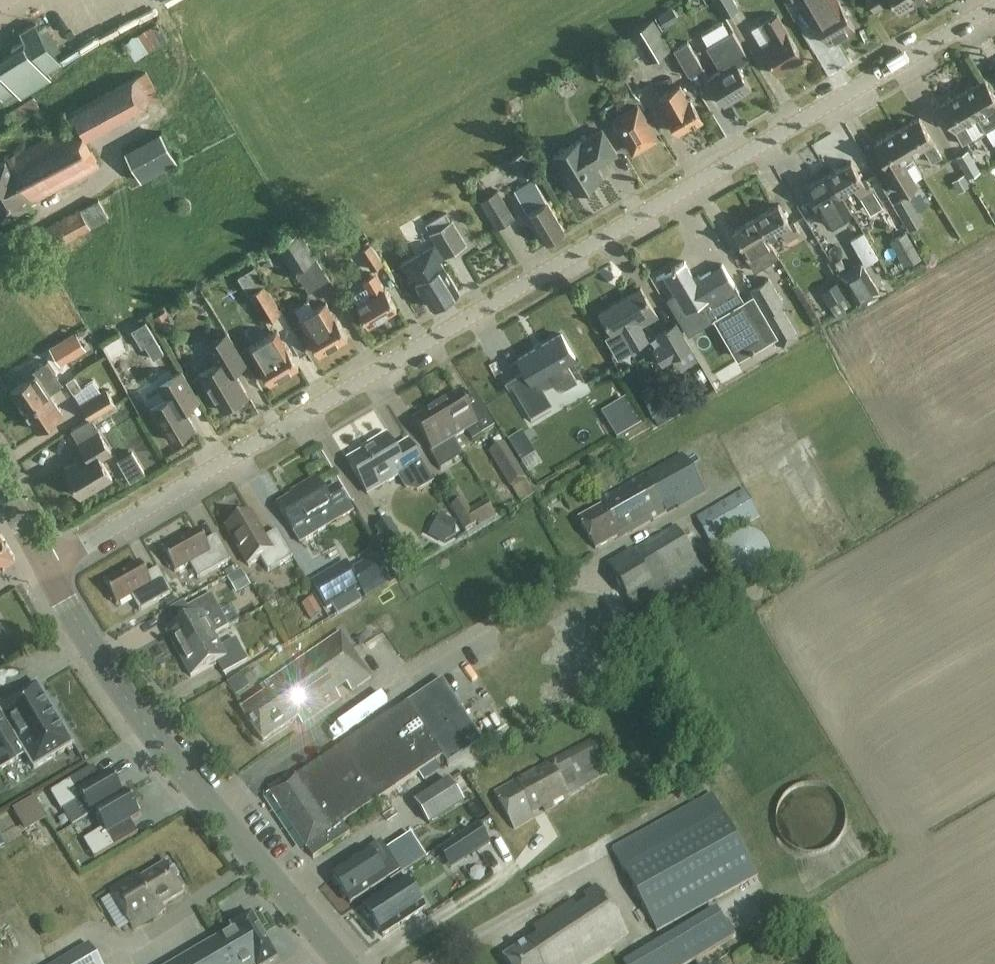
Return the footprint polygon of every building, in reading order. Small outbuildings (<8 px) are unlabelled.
[(724,16),(738,8),(734,0),(715,0),(724,16)] [(813,17),(829,44),(855,28),(838,0),(819,0),(820,1),(809,7),(814,16),(813,17)] [(875,11),(893,1),(899,12),(919,0),(868,0),(875,11)] [(777,75),(803,59),(777,15),(759,26),(764,35),(769,32),(774,41),(761,48),(777,75)] [(672,48),(655,19),(629,34),(646,63),(672,48)] [(17,91),(21,97),(51,79),(47,72),(61,63),(36,22),(20,32),(24,39),(0,54),(0,96),(2,100),(17,91)] [(148,45),(169,40),(164,23),(144,29),(148,45)] [(726,105),(751,90),(737,65),(749,58),(732,31),(707,46),(722,71),(710,78),(726,105)] [(687,42),(674,50),(689,75),(703,67),(687,42)] [(158,96),(146,72),(70,114),(75,123),(16,155),(15,155),(0,163),(0,217),(1,219),(99,165),(84,137),(158,96)] [(977,117),(989,110),(994,120),(994,96),(986,79),(963,93),(977,117)] [(702,119),(691,100),(689,101),(681,86),(660,98),(668,113),(667,114),(678,133),(702,119)] [(977,117),(963,93),(940,106),(963,145),(973,139),(965,124),(977,117)] [(34,97),(8,113),(15,125),(41,109),(34,97)] [(633,151),(656,138),(638,106),(615,119),(615,120),(612,122),(618,133),(622,131),(633,151)] [(897,132),(911,156),(924,149),(932,163),(942,157),(919,118),(897,132)] [(596,166),(617,154),(602,130),(582,142),(580,140),(553,156),(575,193),(602,176),(596,166)] [(160,131),(124,151),(140,181),(176,161),(160,131)] [(911,156),(897,132),(874,145),(897,184),(902,194),(917,185),(904,161),(911,156)] [(956,156),(969,177),(980,170),(968,149),(956,156)] [(829,175),(840,195),(854,187),(860,198),(873,190),(866,179),(863,181),(852,162),(829,175)] [(965,173),(952,181),(959,192),(971,185),(965,173)] [(840,195),(829,175),(806,189),(828,225),(850,212),(840,195)] [(564,230),(535,180),(515,191),(545,242),(564,230)] [(480,201),(496,228),(514,217),(498,190),(480,201)] [(895,203),(911,229),(923,221),(908,195),(895,203)] [(44,253),(108,218),(97,198),(33,233),(44,253)] [(756,218),(768,237),(781,230),(787,240),(800,233),(793,222),(790,224),(779,205),(756,218)] [(768,237),(756,218),(734,232),(745,251),(742,253),(748,263),(761,256),(755,245),(768,237)] [(441,261),(467,245),(452,221),(431,234),(436,243),(401,264),(417,290),(421,288),(432,307),(459,291),(441,261)] [(275,246),(292,273),(316,258),(299,230),(298,231),(295,227),(276,239),(279,243),(275,246)] [(890,241),(905,266),(921,257),(905,231),(890,241)] [(359,250),(371,269),(382,263),(369,243),(359,250)] [(840,271),(846,267),(841,259),(835,262),(840,271)] [(680,317),(708,301),(717,318),(716,318),(740,357),(751,350),(751,351),(755,349),(754,349),(767,341),(744,302),(723,266),(695,282),(684,263),(676,268),(674,266),(672,268),(672,270),(664,275),(676,295),(669,299),(680,317)] [(813,280),(819,269),(808,263),(802,274),(813,280)] [(862,263),(841,275),(859,304),(879,292),(862,263)] [(368,325),(397,308),(386,289),(385,290),(375,274),(363,281),(373,297),(357,306),(368,325)] [(248,293),(265,321),(280,312),(264,284),(248,293)] [(633,349),(643,343),(648,341),(641,327),(639,328),(635,322),(654,311),(641,289),(600,313),(613,335),(622,330),(633,349)] [(835,293),(842,307),(852,302),(846,289),(835,293)] [(348,337),(336,318),(336,319),(327,303),(300,319),(309,334),(308,335),(319,354),(348,337)] [(170,352),(150,321),(140,327),(160,358),(170,352)] [(655,335),(671,361),(692,348),(677,322),(655,335)] [(298,366),(287,346),(287,347),(277,330),(249,347),(259,363),(270,382),(298,366)] [(222,410),(248,395),(234,371),(246,364),(228,333),(207,345),(218,363),(198,374),(213,398),(215,397),(222,410)] [(75,335),(51,349),(60,364),(84,349),(75,335)] [(562,335),(519,360),(525,370),(508,381),(531,421),(552,408),(536,380),(551,372),(561,389),(577,381),(566,363),(575,358),(562,335)] [(706,354),(720,382),(734,375),(720,347),(706,354)] [(66,383),(74,377),(66,365),(58,370),(66,383)] [(181,403),(196,395),(181,371),(167,379),(170,385),(161,390),(166,398),(151,407),(171,440),(195,426),(181,403)] [(24,410),(50,393),(37,373),(11,390),(24,410)] [(74,377),(66,383),(74,394),(82,389),(74,377)] [(84,381),(88,394),(104,389),(100,377),(84,381)] [(106,388),(81,404),(90,418),(115,403),(106,388)] [(50,393),(24,410),(37,430),(63,413),(50,393)] [(436,408),(454,439),(466,431),(472,441),(482,435),(458,395),(436,408)] [(453,464),(442,446),(454,439),(436,408),(413,421),(431,451),(429,452),(440,471),(453,464)] [(80,495),(112,477),(101,459),(111,453),(91,419),(72,429),(87,454),(64,468),(80,495)] [(401,480),(422,467),(408,443),(395,451),(387,437),(369,447),(371,450),(348,463),(367,495),(399,476),(401,480)] [(511,487),(524,479),(504,445),(490,453),(511,487)] [(602,506),(578,520),(595,549),(631,529),(633,532),(677,506),(678,508),(705,493),(682,455),(599,501),(602,506)] [(329,519),(349,507),(337,486),(325,494),(316,479),(298,490),(300,492),(278,505),(294,532),(325,513),(329,519)] [(711,545),(760,517),(744,489),(695,517),(711,545)] [(463,500),(450,508),(464,531),(477,523),(463,500)] [(250,512),(243,517),(242,514),(231,520),(233,523),(225,527),(248,566),(260,558),(268,572),(292,557),(278,533),(266,540),(250,512)] [(374,529),(391,557),(406,547),(390,520),(374,529)] [(608,565),(627,600),(642,624),(660,614),(663,619),(713,590),(675,525),(608,565)] [(15,557),(0,531),(0,566),(15,557)] [(198,531),(163,551),(166,557),(164,558),(170,568),(172,567),(175,573),(190,564),(198,579),(230,560),(218,538),(206,545),(198,531)] [(767,565),(768,559),(768,553),(766,548),(762,542),(758,538),(752,536),(746,535),(740,535),(734,537),(729,540),(725,545),(723,550),(722,556),(722,562),(724,568),(727,573),(732,577),(737,580),(743,581),(749,581),(755,579),(760,575),(764,571),(767,565)] [(131,597),(139,612),(172,593),(158,568),(146,575),(140,564),(105,584),(108,589),(105,591),(111,601),(113,600),(117,605),(131,597)] [(347,565),(313,585),(327,608),(332,605),(337,615),(361,600),(356,591),(361,588),(347,565)] [(241,570),(227,578),(236,594),(250,586),(241,570)] [(179,655),(215,635),(214,634),(229,626),(222,615),(211,595),(187,608),(192,617),(166,632),(179,655)] [(351,691),(371,677),(341,632),(261,687),(265,694),(241,710),(263,742),(297,718),(302,724),(340,698),(336,692),(346,685),(351,691)] [(215,635),(179,655),(191,677),(217,662),(223,674),(248,661),(236,639),(221,647),(215,635)] [(442,758),(443,757),(450,768),(483,745),(440,681),(421,692),(405,703),(406,704),(285,784),(270,794),(312,857),(310,859),(310,860),(347,836),(340,825),(442,758)] [(25,754),(34,769),(74,745),(37,683),(0,706),(0,713),(1,715),(0,716),(0,771),(16,761),(15,760),(25,754)] [(569,796),(583,789),(612,773),(608,765),(594,740),(550,763),(550,762),(494,793),(514,829),(535,817),(530,809),(540,803),(545,811),(570,798),(569,796)] [(93,767),(50,793),(61,811),(81,800),(90,816),(94,814),(93,813),(123,796),(123,795),(110,774),(101,780),(93,767)] [(450,782),(464,803),(476,796),(462,774),(450,782)] [(465,804),(464,803),(450,782),(449,780),(414,803),(429,826),(465,804)] [(126,793),(123,795),(123,796),(93,813),(94,814),(103,829),(83,841),(94,859),(138,834),(130,821),(139,815),(126,793)] [(611,850),(656,932),(757,876),(712,794),(611,850)] [(254,827),(270,819),(265,809),(249,816),(254,827)] [(15,843),(27,836),(15,816),(4,822),(15,843)] [(406,868),(431,852),(415,828),(391,845),(406,868)] [(350,903),(399,871),(380,842),(334,872),(333,878),(350,903)] [(162,906),(185,892),(168,863),(139,879),(137,875),(110,891),(132,930),(165,910),(162,906)] [(383,936),(424,909),(405,880),(363,907),(366,910),(364,913),(368,918),(371,918),(383,936)] [(538,935),(503,958),(507,963),(582,963),(627,934),(595,886),(584,894),(589,902),(577,909),(572,902),(533,927),(538,935)] [(762,924),(748,898),(719,913),(716,908),(622,963),(623,963),(691,963),(693,963),(692,962),(731,938),(732,939),(762,924)] [(177,963),(269,963),(278,959),(252,914),(231,926),(234,930),(177,963)] [(97,958),(89,945),(56,963),(100,963),(97,958)]
